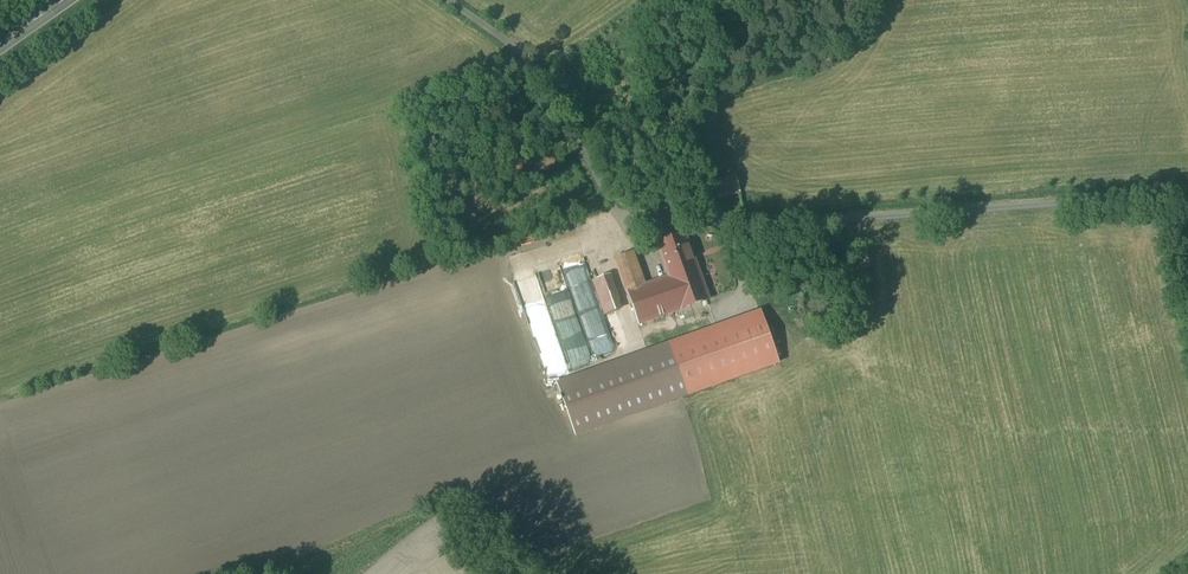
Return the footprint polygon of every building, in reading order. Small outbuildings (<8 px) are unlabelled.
[(735,177),(717,182),(721,196),(739,191),(735,177)] [(685,235),(657,244),(669,278),(698,268),(685,235)] [(669,278),(645,287),(633,253),(616,259),(628,293),(639,325),(709,300),(698,268),(669,278)] [(604,277),(592,281),(604,316),(616,312),(604,277)] [(760,312),(558,383),(577,434),(733,379),(718,339),(764,323),(760,312)] [(764,323),(718,339),(733,379),(778,363),(764,323)]
